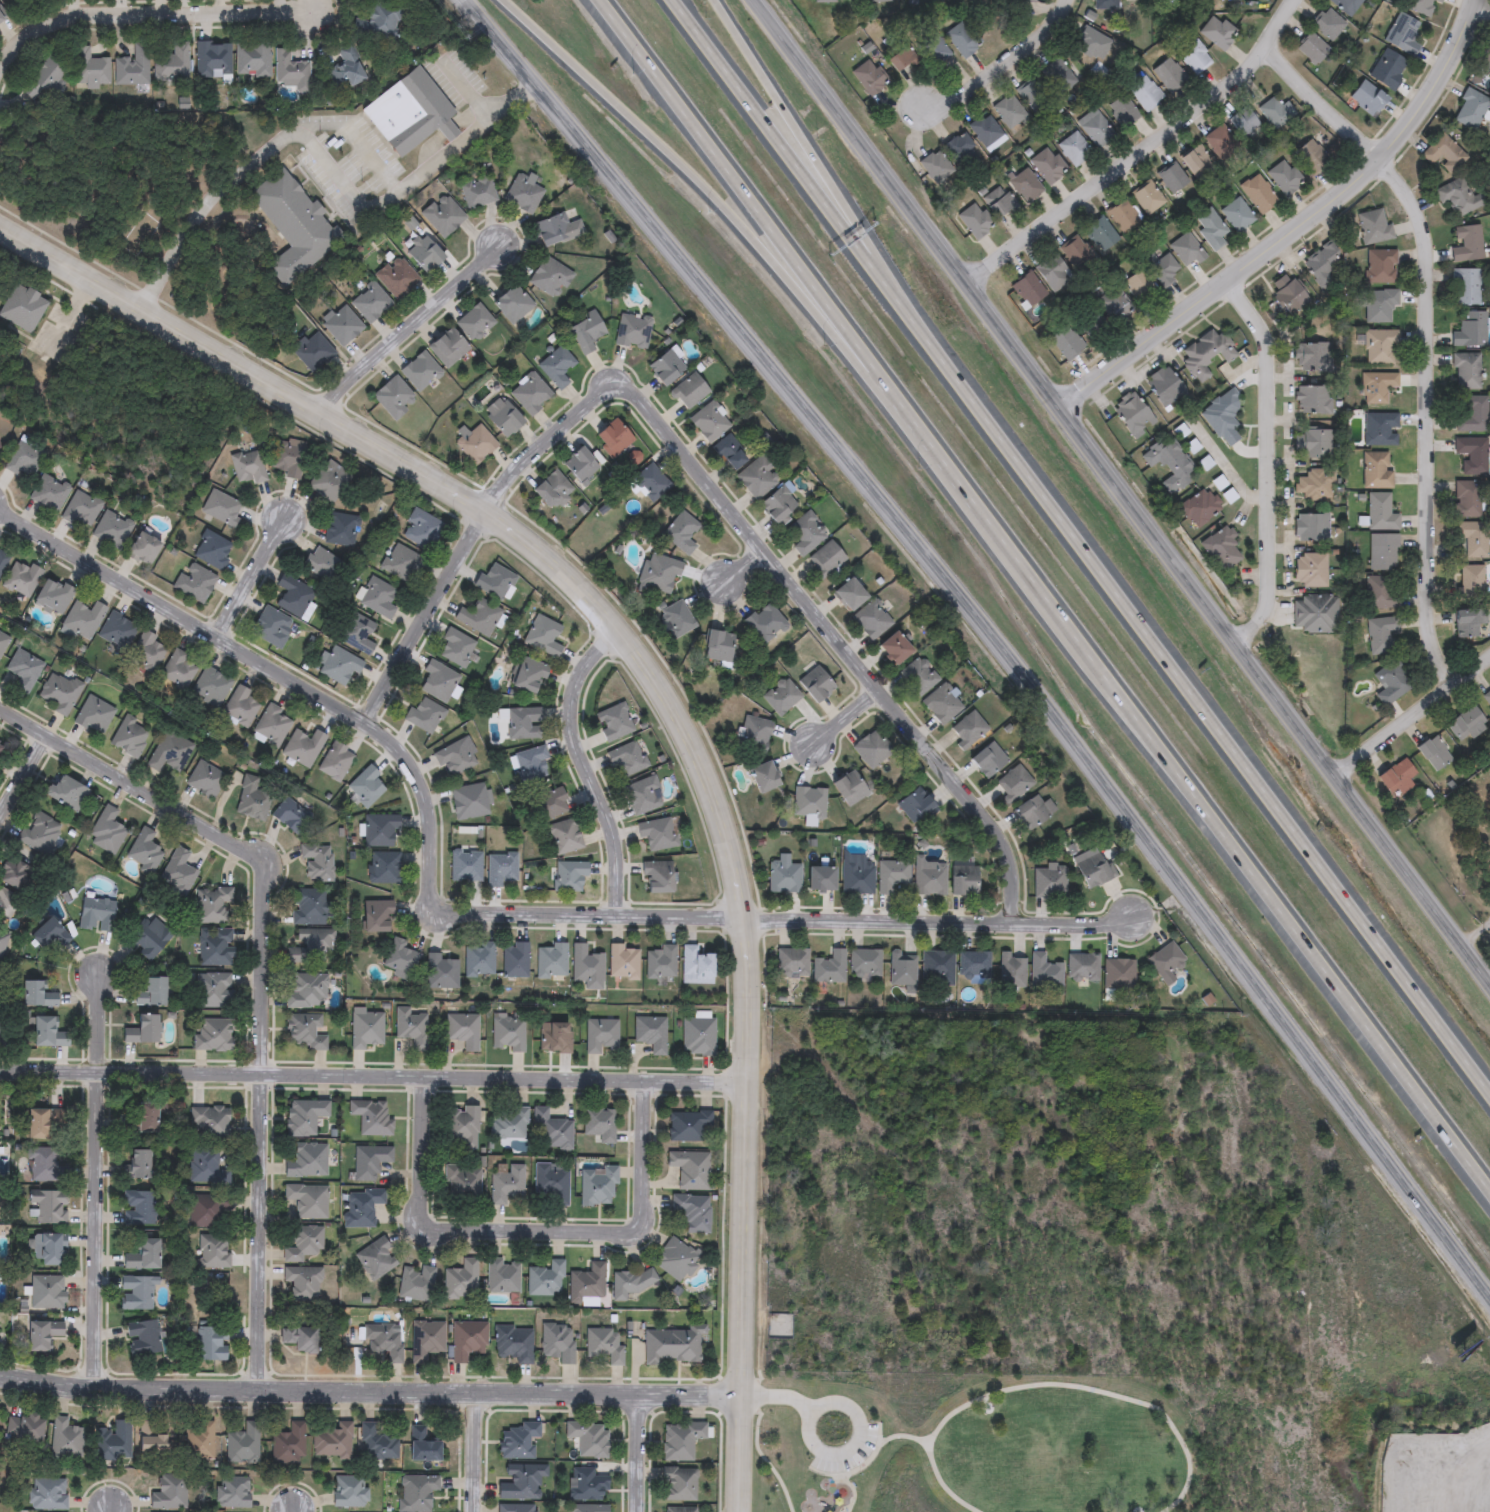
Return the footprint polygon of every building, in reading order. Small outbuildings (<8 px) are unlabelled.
[(1095,9),(1095,0),(1116,0),(1116,9),(1095,9)] [(1349,17),(1327,0),(1362,0),(1349,17)] [(1402,7),(1405,0),(1436,0),(1428,18),(1402,7)] [(394,40),(350,33),(353,16),(365,19),(367,3),(399,8),(394,40)] [(1346,25),(1329,42),(1309,22),(1326,5),(1346,25)] [(1419,22),(1411,41),(1420,45),(1415,57),(1383,43),(1396,12),(1419,22)] [(1198,32),(1214,13),(1237,33),(1222,51),(1198,32)] [(965,59),(944,36),(960,21),(981,43),(965,59)] [(1100,61),(1073,45),(1085,26),(1112,42),(1100,61)] [(915,43),(931,29),(951,53),(935,67),(915,43)] [(1329,50),(1314,65),(1295,47),(1310,31),(1329,50)] [(1213,60),(1195,75),(1177,54),(1195,39),(1213,60)] [(188,42),(188,80),(154,80),(154,54),(172,54),(172,42),(188,42)] [(231,42),(231,76),(196,76),(196,42),(231,42)] [(364,79),(335,90),(327,68),(341,63),(335,48),(350,42),(364,79)] [(114,85),(114,57),(133,57),(133,44),(148,44),(148,85),(114,85)] [(270,44),(270,77),(236,77),(236,44),(270,44)] [(897,74),(886,59),(906,44),(917,59),(897,74)] [(90,47),(90,58),(109,58),(109,85),(75,85),(76,46),(90,47)] [(309,61),(309,93),(295,93),(295,85),(275,85),(275,48),(290,48),(290,61),(309,61)] [(1367,76),(1385,48),(1409,63),(1392,91),(1367,76)] [(1478,69),(1489,49),(1489,76),(1478,69)] [(39,91),(32,102),(19,93),(47,52),(68,66),(60,78),(63,80),(51,99),(39,91)] [(1187,79),(1170,93),(1151,70),(1169,56),(1187,79)] [(1039,72),(1058,57),(1077,80),(1058,95),(1039,72)] [(852,74),(867,60),(888,81),(873,96),(852,74)] [(397,160),(437,131),(447,143),(459,134),(448,119),(455,115),(419,67),(360,110),(397,160)] [(1162,98),(1144,111),(1127,87),(1146,74),(1162,98)] [(1015,92),(1029,78),(1051,99),(1037,113),(1015,92)] [(1386,98),(1370,117),(1347,98),(1363,79),(1386,98)] [(1469,87),(1489,100),(1489,103),(1472,131),(1450,117),(1469,87)] [(1106,106),(1123,93),(1140,116),(1123,128),(1106,106)] [(1009,131),(992,106),(1011,94),(1028,119),(1009,131)] [(1290,101),(1294,119),(1268,126),(1262,102),(1278,98),(1279,103),(1290,101)] [(1259,124),(1242,138),(1227,119),(1244,105),(1259,124)] [(1076,124),(1093,108),(1117,134),(1100,150),(1076,124)] [(1004,135),(986,150),(967,126),(986,111),(1004,135)] [(1203,138),(1221,123),(1238,143),(1220,158),(1203,138)] [(980,155),(961,169),(943,146),(962,131),(980,155)] [(1074,168),(1057,145),(1075,131),(1093,154),(1074,168)] [(1468,158),(1451,174),(1437,159),(1432,164),(1421,153),(1442,132),(1468,158)] [(1314,176),(1293,154),(1310,138),(1331,160),(1314,176)] [(1214,165),(1195,180),(1179,158),(1198,143),(1214,165)] [(1029,160),(1049,146),(1067,171),(1047,185),(1029,160)] [(956,170),(939,186),(918,164),(936,148),(956,170)] [(1266,172),(1286,158),(1304,183),(1284,197),(1266,172)] [(1188,182),(1171,195),(1156,174),(1174,162),(1188,182)] [(1044,189),(1026,204),(1007,181),(1025,166),(1044,189)] [(290,250),(267,267),(283,288),(342,244),(322,217),(325,214),(316,202),(312,206),(285,169),(250,195),(290,250)] [(535,179),(533,185),(544,190),(532,215),(503,202),(517,171),(535,179)] [(1240,184),(1259,173),(1277,203),(1257,214),(1240,184)] [(460,184),(490,175),(498,201),(468,210),(460,184)] [(1454,217),(1448,201),(1439,204),(1433,189),(1463,177),(1471,196),(1482,192),(1487,204),(1454,217)] [(1146,216),(1131,193),(1150,180),(1165,203),(1146,216)] [(997,220),(981,198),(1002,184),(1017,206),(997,220)] [(467,219),(442,239),(421,213),(446,193),(467,219)] [(1220,209),(1240,197),(1255,221),(1235,234),(1220,209)] [(1106,212),(1125,198),(1143,220),(1124,235),(1106,212)] [(957,217),(975,202),(995,226),(977,241),(957,217)] [(1225,244),(1214,252),(1191,220),(1210,207),(1228,232),(1220,238),(1225,244)] [(1363,245),(1356,214),(1381,208),(1385,225),(1390,224),(1393,238),(1363,245)] [(567,222),(579,219),(584,235),(542,247),(534,222),(565,213),(567,222)] [(1101,253),(1082,231),(1100,216),(1119,238),(1101,253)] [(1483,259),(1452,262),(1450,246),(1454,246),(1452,227),(1480,225),(1483,259)] [(1189,271),(1168,247),(1186,231),(1207,256),(1189,271)] [(407,254),(425,236),(445,256),(427,274),(407,254)] [(1058,249),(1075,236),(1094,258),(1077,272),(1058,249)] [(1303,263),(1328,242),(1342,258),(1316,279),(1303,263)] [(1366,249),(1395,249),(1395,284),(1366,284),(1366,249)] [(1051,293),(1033,267),(1054,253),(1072,278),(1051,293)] [(1158,260),(1167,253),(1182,273),(1163,288),(1142,261),(1152,253),(1158,260)] [(375,275),(398,255),(421,280),(397,301),(375,275)] [(556,300),(529,282),(546,256),(573,274),(556,300)] [(1142,306),(1123,282),(1140,268),(1159,292),(1142,306)] [(1452,304),(1452,269),(1479,269),(1479,304),(1452,304)] [(1027,309),(1009,286),(1029,271),(1046,294),(1027,309)] [(1271,285),(1286,272),(1310,300),(1291,317),(1272,295),(1276,291),(1271,285)] [(393,304),(369,324),(350,302),(374,282),(393,304)] [(32,334),(0,319),(0,312),(14,283),(48,300),(32,334)] [(534,305),(512,325),(493,304),(515,284),(534,305)] [(1133,307),(1115,323),(1095,300),(1113,284),(1133,307)] [(1364,290),(1397,290),(1397,307),(1390,307),(1390,322),(1364,322),(1364,290)] [(496,323),(472,342),(456,321),(479,302),(496,323)] [(322,326),(344,305),(364,326),(342,347),(322,326)] [(1107,329),(1088,340),(1074,316),(1094,305),(1107,329)] [(1486,311),(1486,346),(1451,346),(1451,331),(1461,331),(1461,311),(1486,311)] [(605,334),(591,339),(596,351),(581,357),(569,325),(597,314),(605,334)] [(652,319),(647,350),(615,345),(621,314),(652,319)] [(1068,361),(1049,339),(1066,324),(1085,345),(1068,361)] [(470,348),(447,368),(427,347),(450,326),(470,348)] [(1182,351),(1211,329),(1216,335),(1221,332),(1238,354),(1226,364),(1218,354),(1203,365),(1210,376),(1198,385),(1181,363),(1187,359),(1182,351)] [(1396,364),(1365,364),(1365,330),(1396,330),(1396,364)] [(1295,342),(1330,342),(1330,371),(1295,371),(1295,342)] [(538,365),(562,345),(576,361),(563,372),(571,381),(560,391),(538,365)] [(664,387),(647,367),(670,348),(687,368),(664,387)] [(400,371),(423,350),(442,372),(418,392),(400,371)] [(1453,354),(1480,354),(1480,389),(1453,389),(1453,354)] [(1185,392),(1162,408),(1143,381),(1166,365),(1185,392)] [(554,397),(528,415),(510,390),(535,371),(554,397)] [(709,389),(689,412),(670,394),(691,372),(709,389)] [(1361,404),(1361,373),(1398,373),(1398,388),(1387,388),(1387,404),(1361,404)] [(392,420),(371,395),(395,374),(417,399),(392,420)] [(1331,415),(1295,415),(1295,386),(1331,386),(1331,415)] [(1225,448),(1199,410),(1233,388),(1244,406),(1231,415),(1238,425),(1233,429),(1239,439),(1225,448)] [(1132,436),(1111,408),(1133,392),(1154,419),(1132,436)] [(525,421),(505,438),(482,412),(501,395),(525,421)] [(1487,397),(1487,431),(1456,431),(1456,415),(1465,415),(1465,397),(1487,397)] [(709,443),(689,419),(712,401),(731,425),(709,443)] [(1397,413),(1397,445),(1364,445),(1364,413),(1397,413)] [(594,436),(615,418),(634,440),(613,458),(594,436)] [(474,465),(455,443),(480,422),(498,445),(474,465)] [(1295,429),(1331,429),(1330,456),(1295,455),(1295,429)] [(748,458),(732,471),(712,447),(728,435),(748,458)] [(1169,436),(1197,475),(1168,495),(1159,483),(1170,475),(1160,460),(1149,467),(1141,455),(1169,436)] [(297,480),(283,477),(284,471),(271,468),(278,437),(305,443),(297,480)] [(1463,474),(1463,453),(1454,453),(1454,437),(1487,437),(1487,474),(1463,474)] [(42,452),(28,480),(4,468),(18,440),(42,452)] [(580,484),(562,462),(582,446),(600,468),(580,484)] [(251,478),(238,482),(230,457),(257,449),(266,480),(253,484),(251,478)] [(1363,488),(1363,452),(1388,452),(1388,470),(1392,470),(1392,487),(1363,488)] [(755,500),(735,475),(761,455),(781,479),(755,500)] [(350,477),(329,504),(305,485),(327,458),(350,477)] [(672,485),(654,503),(632,481),(651,463),(672,485)] [(532,489),(556,469),(575,491),(551,511),(532,489)] [(1333,470),(1333,499),(1294,499),(1294,476),(1306,476),(1306,470),(1333,470)] [(69,487),(54,514),(27,498),(42,472),(69,487)] [(1480,517),(1454,516),(1454,480),(1480,481),(1480,517)] [(1177,510),(1203,485),(1222,505),(1197,530),(1177,510)] [(60,516),(77,486),(102,501),(85,530),(60,516)] [(800,512),(785,487),(761,502),(775,527),(800,512)] [(241,504),(234,517),(239,520),(234,529),(200,512),(212,489),(241,504)] [(1368,493),(1390,493),(1390,513),(1399,513),(1399,529),(1368,529),(1368,493)] [(443,524),(428,551),(399,534),(414,507),(443,524)] [(132,525),(118,550),(91,534),(105,509),(132,525)] [(697,546),(688,556),(662,533),(684,510),(701,526),(689,538),(697,546)] [(357,517),(352,548),(322,543),(327,512),(357,517)] [(801,541),(793,549),(803,559),(829,534),(808,512),(790,529),(801,541)] [(1329,513),(1329,540),(1294,540),(1294,513),(1329,513)] [(1487,557),(1456,557),(1456,522),(1487,522),(1487,557)] [(1199,543),(1222,525),(1245,555),(1221,573),(1199,543)] [(192,556),(205,530),(234,544),(220,571),(192,556)] [(159,543),(147,566),(125,554),(137,531),(159,543)] [(1369,569),(1369,534),(1398,534),(1398,569),(1369,569)] [(846,558),(823,576),(808,558),(830,540),(846,558)] [(422,560),(406,585),(378,566),(395,542),(422,560)] [(338,559),(328,581),(300,568),(311,546),(338,559)] [(8,555),(0,574),(0,552),(8,555)] [(671,594),(639,586),(648,552),(686,562),(682,578),(675,577),(671,594)] [(1326,586),(1294,586),(1295,553),(1326,553),(1326,586)] [(27,599),(1,585),(16,558),(42,572),(27,599)] [(172,587),(188,561),(217,578),(201,604),(172,587)] [(503,602),(470,587),(478,571),(484,574),(489,562),(516,575),(503,602)] [(1459,601),(1459,564),(1484,564),(1483,601),(1459,601)] [(274,606),(283,589),(275,585),(281,572),(315,590),(299,619),(274,606)] [(33,602),(44,576),(73,589),(61,615),(33,602)] [(831,592),(849,576),(867,597),(848,612),(831,592)] [(1398,576),(1399,608),(1367,609),(1366,576),(1398,576)] [(395,588),(388,604),(395,607),(390,619),(357,605),(369,577),(395,588)] [(1294,594),(1338,594),(1338,631),(1294,631),(1294,594)] [(502,611),(487,638),(451,619),(458,606),(469,612),(477,597),(502,611)] [(674,640),(658,613),(681,599),(698,626),(674,640)] [(893,625),(869,642),(851,616),(874,599),(893,625)] [(105,607),(90,641),(61,627),(73,601),(90,609),(94,601),(105,607)] [(788,625),(764,645),(744,621),(767,601),(788,625)] [(249,634),(263,606),(293,620),(279,649),(249,634)] [(1455,638),(1455,609),(1486,609),(1486,624),(1478,624),(1478,638),(1455,638)] [(123,651),(96,635),(111,611),(137,627),(123,651)] [(374,623),(366,640),(374,643),(368,656),(335,641),(348,611),(374,623)] [(556,658),(522,643),(535,614),(561,626),(554,642),(561,646),(556,658)] [(1369,654),(1367,619),(1398,617),(1399,634),(1398,634),(1399,653),(1369,654)] [(165,647),(152,672),(128,658),(144,629),(156,636),(154,641),(165,647)] [(473,638),(466,666),(437,658),(444,630),(473,638)] [(733,634),(729,663),(703,659),(708,630),(733,634)] [(911,651),(894,666),(877,646),(894,631),(911,651)] [(10,636),(0,659),(0,632),(10,636)] [(362,661),(346,688),(314,670),(324,652),(328,654),(333,645),(362,661)] [(13,689),(19,678),(5,670),(18,648),(45,663),(26,696),(13,689)] [(198,663),(183,691),(158,678),(173,649),(198,663)] [(536,696),(508,685),(520,656),(548,667),(536,696)] [(920,696),(899,674),(917,656),(938,679),(920,696)] [(1384,707),(1375,695),(1384,689),(1373,674),(1395,659),(1414,685),(1384,707)] [(444,704),(415,687),(431,660),(460,677),(444,704)] [(797,681),(817,665),(835,687),(815,703),(797,681)] [(231,680),(216,708),(189,694),(204,666),(231,680)] [(65,718),(51,710),(55,704),(39,694),(53,669),(83,687),(65,718)] [(762,699),(783,676),(802,693),(781,716),(762,699)] [(942,726),(921,703),(942,682),(964,704),(942,726)] [(262,701),(244,728),(220,712),(238,685),(262,701)] [(1482,696),(1489,691),(1489,708),(1482,696)] [(115,709),(101,736),(74,722),(88,695),(115,709)] [(416,706),(421,697),(445,710),(431,735),(402,719),(411,703),(416,706)] [(606,743),(594,715),(622,702),(634,730),(606,743)] [(276,748),(251,733),(268,704),(293,718),(276,748)] [(1446,725),(1473,705),(1486,722),(1458,742),(1446,725)] [(540,707),(541,738),(508,739),(507,708),(540,707)] [(137,758),(110,746),(124,715),(150,727),(137,758)] [(772,720),(767,752),(741,747),(746,716),(772,720)] [(893,750),(871,769),(852,747),(874,728),(893,750)] [(145,766),(163,729),(192,743),(178,772),(161,764),(158,772),(145,766)] [(325,735),(309,768),(280,754),(293,729),(310,737),(314,730),(325,735)] [(1416,748),(1434,734),(1453,757),(1435,772),(1416,748)] [(434,751),(464,740),(474,766),(445,778),(434,751)] [(617,779),(607,752),(637,740),(647,768),(617,779)] [(1007,760),(984,778),(968,758),(991,740),(1007,760)] [(355,754),(337,782),(316,769),(333,741),(355,754)] [(542,746),(549,776),(520,783),(513,753),(542,746)] [(1414,787),(1399,795),(1394,786),(1385,791),(1376,774),(1406,758),(1415,775),(1409,778),(1414,787)] [(211,799),(184,784),(198,760),(225,775),(211,799)] [(778,787),(756,792),(749,767),(771,761),(778,787)] [(375,779),(385,789),(365,809),(344,788),(369,764),(379,775),(375,779)] [(1033,782),(1010,804),(993,786),(1016,764),(1033,782)] [(846,807),(831,783),(853,769),(868,794),(846,807)] [(88,791),(75,814),(44,797),(56,774),(88,791)] [(660,791),(658,792),(663,805),(634,816),(622,787),(654,774),(660,791)] [(262,821),(233,812),(245,775),(258,779),(255,787),(271,792),(262,821)] [(450,788),(484,784),(488,816),(454,820),(450,788)] [(528,797),(558,784),(569,810),(540,823),(528,797)] [(936,805),(918,826),(896,807),(914,786),(936,805)] [(825,788),(825,817),(794,817),(794,788),(825,788)] [(1056,812),(1025,831),(1011,810),(1037,794),(1042,801),(1047,798),(1056,812)] [(301,838),(270,818),(283,797),(315,817),(301,838)] [(111,821),(126,829),(113,856),(85,841),(104,804),(117,810),(111,821)] [(16,841),(31,811),(61,825),(45,856),(16,841)] [(364,846),(364,815),(399,815),(399,829),(392,829),(392,846),(364,846)] [(638,839),(635,823),(672,817),(677,847),(649,851),(646,838),(638,839)] [(555,855),(546,826),(574,818),(583,847),(555,855)] [(149,843),(163,851),(150,874),(123,859),(141,826),(154,833),(149,843)] [(332,882),(303,883),(302,861),(300,861),(299,845),(331,844),(332,882)] [(196,871),(182,898),(155,883),(176,845),(189,852),(182,864),(196,871)] [(481,881),(451,881),(451,851),(481,851),(481,881)] [(399,852),(399,884),(369,884),(369,852),(399,852)] [(1108,861),(1116,875),(1088,890),(1074,865),(1099,852),(1105,863),(1108,861)] [(487,885),(487,854),(517,854),(517,885),(487,885)] [(21,896),(0,882),(0,865),(7,855),(36,874),(21,896)] [(770,893),(770,858),(787,858),(787,863),(800,863),(800,893),(770,893)] [(842,860),(873,860),(873,894),(842,894),(842,860)] [(910,861),(910,884),(892,883),(892,894),(878,894),(879,861),(910,861)] [(587,862),(587,877),(582,877),(582,891),(555,891),(555,862),(587,862)] [(642,862),(670,862),(671,893),(642,893),(642,862)] [(915,895),(915,862),(946,862),(946,895),(915,895)] [(951,895),(951,864),(976,864),(976,895),(951,895)] [(833,867),(833,891),(808,891),(808,867),(833,867)] [(1033,868),(1065,868),(1065,898),(1033,898),(1033,868)] [(196,888),(231,888),(231,902),(223,902),(223,923),(188,923),(188,910),(196,910),(196,888)] [(6,921),(0,918),(0,889),(18,898),(6,921)] [(324,925),(292,925),(292,889),(324,889),(324,901),(332,901),(332,916),(324,916),(324,925)] [(111,932),(78,930),(81,897),(114,900),(111,932)] [(361,902),(390,902),(390,933),(361,933),(361,902)] [(147,958),(125,937),(146,914),(169,934),(147,958)] [(60,948),(52,939),(40,950),(28,936),(50,916),(71,939),(60,948)] [(198,929),(231,929),(231,966),(198,966),(198,929)] [(294,947),(294,929),(333,929),(333,951),(323,951),(323,962),(285,962),(285,947),(294,947)] [(9,934),(0,932),(0,967),(9,934)] [(403,949),(417,953),(410,979),(381,972),(390,937),(405,941),(403,949)] [(492,976),(464,976),(464,946),(478,946),(478,941),(492,941),(492,976)] [(1161,980),(1146,959),(1171,941),(1187,962),(1161,980)] [(527,943),(527,977),(502,977),(502,943),(527,943)] [(602,954),(602,981),(572,981),(572,943),(585,943),(585,954),(602,954)] [(536,977),(536,945),(566,945),(566,977),(536,977)] [(608,945),(637,945),(637,978),(608,978),(608,945)] [(675,945),(675,978),(646,978),(646,949),(659,949),(659,945),(675,945)] [(712,983),(681,983),(681,945),(697,945),(697,955),(712,955),(712,983)] [(808,949),(808,974),(778,974),(778,949),(808,949)] [(813,982),(813,959),(830,959),(830,949),(844,949),(844,982),(813,982)] [(880,949),(880,976),(850,976),(850,949),(880,949)] [(953,985),(922,985),(922,951),(953,951),(953,985)] [(989,951),(989,978),(959,978),(959,951),(989,951)] [(1025,987),(999,987),(999,951),(1010,951),(1010,958),(1025,958),(1025,987)] [(1031,987),(1031,951),(1044,951),(1044,962),(1062,962),(1062,987),(1031,987)] [(890,985),(890,952),(915,952),(915,985),(890,985)] [(439,960),(457,960),(457,988),(426,988),(426,954),(439,954),(439,960)] [(1098,954),(1098,980),(1067,980),(1068,954),(1098,954)] [(1104,989),(1104,959),(1135,959),(1135,989),(1104,989)] [(196,973),(231,973),(231,1007),(196,1007),(196,973)] [(288,974),(326,974),(326,1007),(288,1008),(288,974)] [(163,977),(163,1006),(143,1006),(143,977),(163,977)] [(20,1006),(20,982),(56,982),(56,1006),(20,1006)] [(396,1038),(396,1008),(427,1008),(427,1052),(412,1052),(412,1038),(396,1038)] [(351,1010),(382,1010),(382,1049),(351,1049),(351,1010)] [(325,1050),(286,1050),(286,1014),(321,1014),(321,1034),(325,1034),(325,1050)] [(492,1050),(493,1014),(524,1015),(524,1051),(492,1050)] [(156,1043),(122,1043),(122,1032),(133,1032),(133,1015),(156,1015),(156,1043)] [(446,1040),(446,1015),(478,1015),(478,1052),(463,1052),(463,1040),(446,1040)] [(67,1047),(31,1047),(31,1016),(52,1016),(52,1038),(67,1038),(67,1047)] [(666,1016),(666,1055),(651,1055),(651,1042),(635,1042),(635,1016),(666,1016)] [(682,1055),(682,1018),(714,1018),(714,1055),(682,1055)] [(231,1051),(196,1051),(196,1019),(231,1019),(231,1051)] [(618,1019),(618,1053),(586,1053),(586,1019),(618,1019)] [(540,1022),(571,1022),(571,1053),(540,1053),(540,1022)] [(315,1137),(286,1137),(285,1101),(328,1100),(328,1117),(315,1118),(315,1137)] [(392,1117),(392,1136),(360,1136),(360,1116),(348,1116),(348,1101),(385,1101),(385,1117),(392,1117)] [(122,1104),(155,1104),(155,1133),(122,1133),(122,1104)] [(229,1140),(192,1140),(192,1106),(229,1106),(229,1140)] [(445,1107),(478,1107),(478,1149),(455,1149),(455,1143),(445,1143),(445,1107)] [(571,1150),(538,1150),(539,1124),(533,1123),(533,1107),(548,1107),(547,1120),(572,1120),(571,1150)] [(26,1140),(26,1109),(61,1109),(61,1124),(47,1124),(47,1140),(26,1140)] [(491,1139),(491,1109),(527,1109),(527,1139),(491,1139)] [(599,1144),(599,1135),(583,1135),(583,1109),(614,1109),(614,1144),(599,1144)] [(668,1112),(711,1112),(711,1126),(701,1126),(701,1142),(668,1142),(668,1112)] [(283,1178),(283,1160),(292,1160),(292,1144),(325,1143),(325,1177),(283,1178)] [(354,1182),(354,1146),(391,1146),(391,1163),(378,1163),(378,1182),(354,1182)] [(26,1148),(57,1148),(57,1165),(61,1165),(62,1179),(27,1179),(26,1148)] [(217,1150),(216,1169),(228,1169),(227,1185),(188,1184),(189,1149),(217,1150)] [(127,1179),(127,1150),(150,1150),(150,1179),(127,1179)] [(708,1152),(708,1190),(678,1190),(678,1168),(667,1168),(667,1152),(708,1152)] [(523,1166),(523,1204),(490,1203),(491,1165),(523,1166)] [(567,1207),(551,1206),(551,1195),(534,1194),(535,1165),(568,1166),(567,1207)] [(479,1202),(443,1202),(443,1167),(479,1167),(479,1202)] [(580,1169),(600,1170),(600,1167),(614,1167),(614,1206),(580,1206),(580,1169)] [(294,1219),(294,1201),(283,1201),(283,1185),(325,1185),(325,1219),(294,1219)] [(344,1228),(343,1190),(384,1190),(384,1205),(374,1205),(374,1227),(344,1228)] [(29,1224),(29,1191),(65,1191),(65,1224),(29,1224)] [(123,1191),(153,1191),(153,1225),(123,1225),(123,1191)] [(708,1233),(684,1233),(684,1212),(670,1212),(670,1195),(708,1196),(708,1233)] [(188,1196),(228,1197),(228,1228),(188,1228),(188,1196)] [(283,1259),(283,1247),(292,1247),(292,1226),(321,1226),(321,1259),(283,1259)] [(33,1265),(33,1234),(63,1234),(63,1265),(33,1265)] [(228,1268),(196,1268),(196,1235),(228,1235),(228,1268)] [(680,1284),(651,1263),(671,1236),(700,1257),(680,1284)] [(398,1264),(371,1282),(353,1255),(381,1237),(398,1264)] [(156,1270),(122,1270),(122,1254),(136,1254),(136,1239),(155,1239),(156,1270)] [(476,1259),(476,1300),(443,1300),(443,1269),(461,1269),(461,1259),(476,1259)] [(561,1259),(561,1296),(526,1296),(526,1268),(547,1268),(547,1259),(561,1259)] [(486,1260),(519,1260),(519,1293),(486,1293),(486,1260)] [(568,1272),(587,1272),(587,1262),(603,1262),(602,1302),(568,1302),(568,1272)] [(434,1269),(429,1302),(398,1298),(403,1264),(434,1269)] [(282,1284),(282,1268),(319,1268),(319,1302),(287,1302),(287,1284),(282,1284)] [(611,1301),(611,1272),(654,1272),(654,1290),(625,1289),(625,1301),(611,1301)] [(226,1274),(226,1293),(192,1293),(192,1274),(226,1274)] [(31,1276),(64,1276),(64,1308),(31,1308),(31,1276)] [(119,1311),(119,1277),(151,1277),(151,1311),(119,1311)] [(129,1358),(127,1339),(125,1339),(123,1324),(156,1320),(160,1354),(129,1358)] [(63,1321),(63,1337),(49,1337),(49,1352),(26,1352),(26,1321),(63,1321)] [(444,1322),(444,1354),(426,1354),(426,1363),(412,1363),(412,1322),(444,1322)] [(466,1354),(466,1364),(451,1364),(451,1322),(486,1322),(486,1354),(466,1354)] [(314,1324),(314,1355),(290,1355),(290,1344),(281,1344),(281,1324),(314,1324)] [(364,1342),(364,1324),(401,1324),(401,1364),(382,1364),(382,1354),(371,1354),(371,1342),(364,1342)] [(574,1365),(559,1365),(559,1356),(541,1356),(541,1324),(574,1324),(574,1365)] [(645,1330),(688,1331),(688,1325),(701,1325),(700,1363),(660,1362),(660,1365),(644,1365),(645,1330)] [(515,1365),(515,1356),(495,1356),(495,1326),(531,1326),(531,1365),(515,1365)] [(226,1361),(193,1361),(193,1328),(226,1328),(226,1361)] [(622,1365),(607,1365),(607,1357),(586,1357),(586,1328),(622,1328),(622,1365)] [(41,1417),(40,1443),(6,1441),(7,1415),(41,1417)] [(86,1429),(83,1463),(49,1459),(53,1416),(68,1418),(67,1427),(86,1429)] [(130,1421),(130,1460),(95,1459),(96,1429),(114,1429),(114,1421),(130,1421)] [(185,1461),(185,1431),(197,1431),(197,1422),(213,1422),(213,1461),(185,1461)] [(227,1464),(227,1433),(245,1433),(245,1422),(259,1422),(259,1464),(227,1464)] [(314,1428),(335,1428),(335,1422),(351,1422),(351,1459),(314,1459),(314,1428)] [(164,1435),(164,1454),(138,1454),(138,1423),(152,1423),(152,1435),(164,1435)] [(540,1423),(540,1439),(535,1439),(535,1459),(500,1459),(500,1429),(520,1429),(521,1423),(540,1423)] [(578,1440),(567,1441),(566,1423),(608,1423),(608,1459),(578,1459),(578,1440)] [(290,1434),(290,1424),(304,1424),(304,1464),(273,1464),(273,1434),(290,1434)] [(362,1424),(376,1424),(376,1437),(398,1437),(398,1461),(362,1461),(362,1424)] [(693,1462),(663,1462),(663,1424),(707,1424),(707,1440),(693,1440),(693,1462)] [(410,1462),(410,1426),(427,1426),(427,1441),(440,1441),(440,1462),(410,1462)] [(499,1500),(499,1483),(507,1483),(507,1466),(548,1466),(547,1478),(539,1478),(539,1500),(499,1500)] [(696,1469),(696,1501),(663,1501),(663,1469),(696,1469)] [(594,1470),(594,1478),(607,1478),(607,1501),(570,1501),(570,1470),(594,1470)] [(159,1476),(186,1476),(186,1509),(150,1509),(150,1493),(159,1493),(159,1476)] [(334,1507),(334,1476),(367,1476),(367,1507),(334,1507)] [(430,1492),(430,1511),(400,1511),(400,1476),(440,1476),(440,1492),(430,1492)] [(217,1507),(217,1478),(249,1478),(249,1507),(217,1507)] [(67,1479),(67,1510),(31,1510),(31,1479),(67,1479)]
